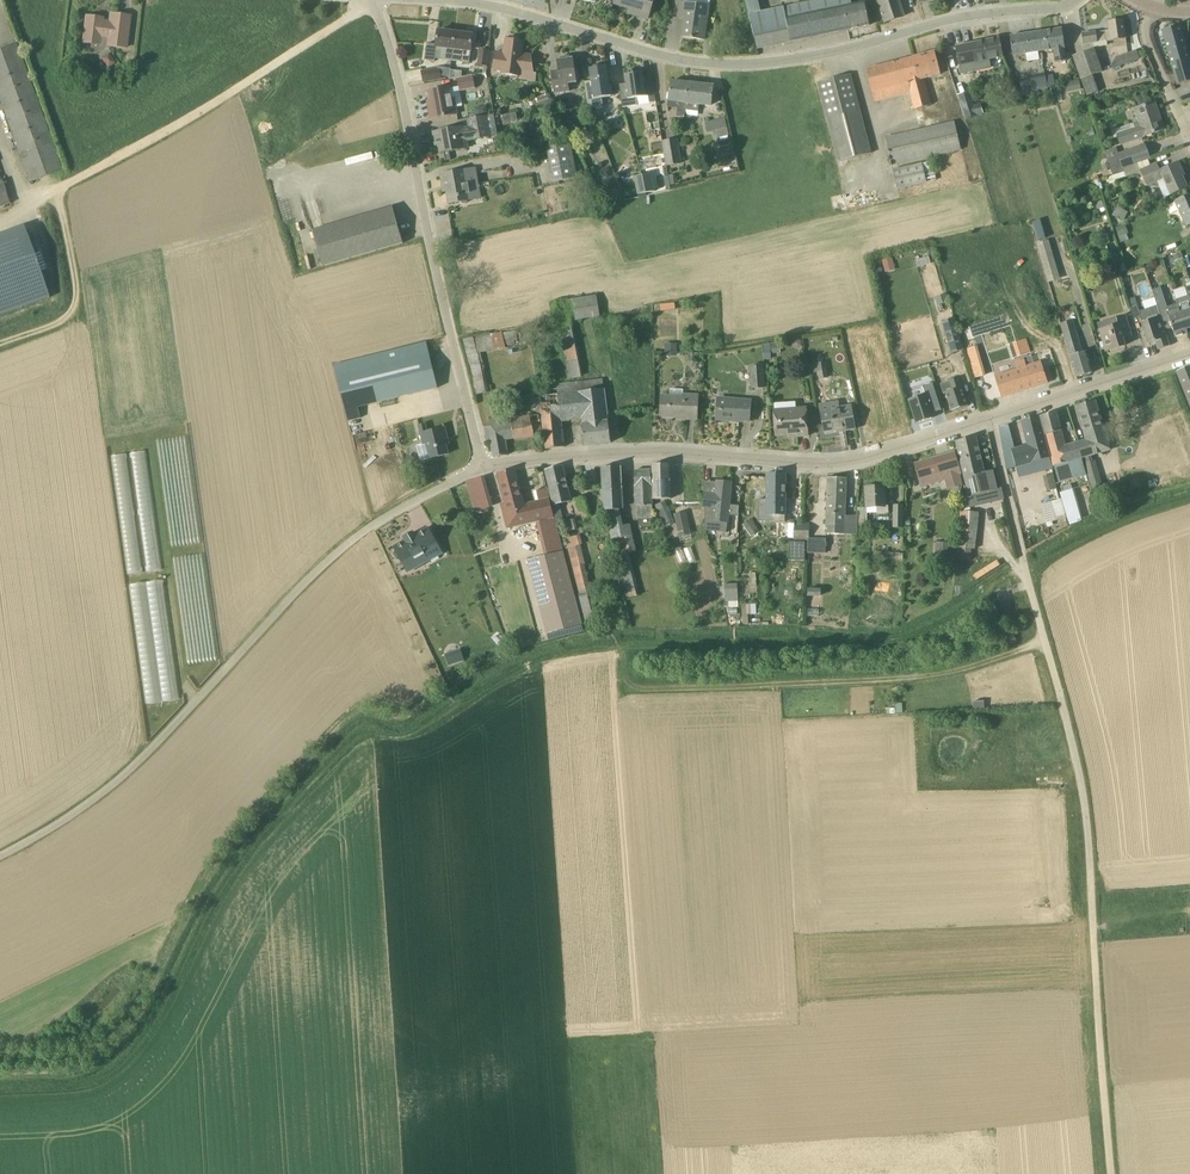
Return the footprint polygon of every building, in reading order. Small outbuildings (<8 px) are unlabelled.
[(614,4),(636,11),(635,16),(648,19),(654,0),(616,0),(614,4)] [(757,49),(870,26),(865,2),(852,5),(851,0),(820,0),(761,12),(758,0),(745,0),(757,49)] [(886,22),(903,17),(898,0),(878,0),(886,22)] [(678,18),(688,19),(685,38),(705,40),(704,40),(706,24),(707,24),(709,5),(680,1),(678,18)] [(128,28),(130,17),(110,14),(109,22),(102,22),(103,19),(86,17),(84,37),(107,39),(106,45),(126,48),(128,28)] [(1126,39),(1123,20),(1108,22),(1109,30),(1082,34),(1084,44),(1107,40),(1107,42),(1126,39)] [(1162,30),(1178,85),(1189,81),(1189,62),(1180,25),(1162,30)] [(1062,29),(1035,33),(1038,52),(1054,50),(1055,63),(1066,61),(1066,60),(1065,54),(1064,48),(1065,48),(1062,29)] [(452,61),(456,33),(438,31),(436,48),(433,47),(433,45),(427,44),(425,60),(435,62),(435,59),(452,61)] [(473,35),(456,33),(452,61),(470,63),(473,35)] [(1026,54),(1038,52),(1035,33),(1010,36),(1013,55),(1026,54)] [(519,77),(519,80),(535,83),(537,74),(534,74),(531,55),(522,54),(524,41),(519,41),(519,38),(511,37),(511,40),(506,39),(504,54),(495,52),(493,70),(502,71),(502,75),(519,77)] [(990,60),(1003,57),(1000,38),(956,47),(961,73),(991,67),(990,60)] [(0,50),(0,100),(30,182),(62,170),(16,44),(0,50)] [(1095,49),(1072,56),(1086,98),(1098,94),(1092,76),(1103,72),(1095,49)] [(489,51),(480,50),(478,64),(487,65),(489,51)] [(1137,51),(1116,58),(1111,66),(1113,69),(1140,59),(1137,51)] [(924,79),(941,74),(935,52),(866,70),(875,102),(910,93),(915,110),(931,105),(924,79)] [(116,63),(109,53),(101,58),(108,69),(116,63)] [(551,72),(554,94),(569,92),(568,84),(577,83),(577,80),(580,80),(578,70),(575,71),(573,59),(570,59),(570,56),(560,58),(560,61),(557,61),(559,73),(552,74),(552,72),(551,72)] [(406,60),(406,68),(420,67),(420,60),(406,60)] [(585,82),(584,82),(588,109),(604,107),(602,98),(614,96),(612,85),(609,85),(606,67),(607,67),(607,66),(603,67),(602,64),(593,66),(593,68),(589,69),(589,70),(590,69),(592,85),(586,86),(585,82)] [(439,69),(422,72),(424,81),(441,78),(439,69)] [(620,85),(619,85),(623,108),(638,106),(637,98),(649,96),(647,87),(644,87),(642,74),(643,73),(639,73),(630,70),(628,75),(625,75),(625,76),(626,76),(627,84),(627,87),(621,88),(620,85)] [(871,153),(850,74),(818,83),(838,162),(871,153)] [(1046,77),(1048,89),(1055,87),(1053,75),(1046,77)] [(476,88),(474,81),(473,76),(458,78),(460,91),(476,88)] [(1046,77),(1020,82),(1022,94),(1037,91),(1038,96),(1049,94),(1048,89),(1046,77)] [(1067,83),(1069,92),(1081,90),(1079,80),(1067,83)] [(689,83),(672,81),(668,107),(678,109),(677,117),(685,118),(686,111),(689,83)] [(713,86),(689,83),(686,111),(698,112),(699,104),(711,106),(713,86)] [(449,88),(429,91),(432,105),(429,106),(431,118),(444,116),(444,117),(454,115),(449,88)] [(970,90),(958,94),(966,120),(984,114),(980,103),(974,105),(970,90)] [(550,103),(548,94),(532,100),(535,108),(550,103)] [(1136,97),(1139,107),(1147,105),(1143,95),(1136,97)] [(1164,130),(1154,102),(1147,105),(1139,107),(1135,109),(1139,122),(1134,124),(1135,129),(1117,135),(1121,145),(1164,130)] [(486,106),(474,108),(475,117),(488,115),(486,106)] [(464,127),(433,133),(436,146),(439,145),(441,153),(468,148),(467,142),(491,138),(487,116),(467,119),(468,127),(464,128),(464,127)] [(725,119),(705,123),(707,132),(711,131),(713,131),(714,135),(716,134),(717,138),(729,136),(725,119)] [(578,121),(567,128),(572,136),(583,129),(578,121)] [(955,122),(886,138),(892,166),(961,150),(955,122)] [(669,140),(664,141),(668,166),(680,164),(678,150),(676,139),(669,140)] [(571,143),(547,148),(554,182),(577,177),(571,143)] [(1150,159),(1145,145),(1119,154),(1116,148),(1105,152),(1113,176),(1124,172),(1123,168),(1138,163),(1150,159)] [(1028,163),(1036,187),(1048,183),(1040,159),(1028,163)] [(932,162),(893,171),(897,189),(936,180),(932,162)] [(1157,164),(1140,171),(1141,172),(1147,186),(1157,182),(1164,198),(1187,188),(1180,171),(1182,170),(1178,162),(1158,171),(1155,165),(1157,164)] [(1124,172),(1113,176),(1115,181),(1141,172),(1140,171),(1138,163),(1123,168),(1124,172)] [(478,185),(475,169),(441,175),(443,186),(447,186),(450,204),(471,200),(469,187),(478,185)] [(643,175),(647,193),(655,191),(652,173),(643,175)] [(643,175),(635,177),(638,195),(647,193),(643,175)] [(1099,180),(1094,182),(1095,184),(1096,184),(1098,191),(1103,189),(1101,182),(1100,183),(1099,180)] [(1175,201),(1186,227),(1189,225),(1189,194),(1175,201)] [(1102,201),(1095,203),(1098,210),(1104,208),(1102,201)] [(393,207),(313,231),(323,267),(403,243),(393,207)] [(1128,213),(1118,207),(1112,215),(1122,222),(1128,213)] [(1116,228),(1122,243),(1129,240),(1127,235),(1129,234),(1125,224),(1116,228)] [(1108,234),(1098,237),(1099,243),(1109,240),(1108,234)] [(0,245),(0,315),(50,297),(28,235),(0,245)] [(1049,240),(1037,244),(1048,283),(1061,279),(1049,240)] [(1181,252),(1172,255),(1175,261),(1183,258),(1181,252)] [(882,261),(884,270),(894,267),(892,258),(882,261)] [(917,268),(924,266),(922,258),(915,260),(917,268)] [(1123,260),(1118,261),(1121,273),(1127,271),(1123,260)] [(1185,288),(1185,287),(1173,291),(1178,304),(1187,334),(1188,333),(1186,329),(1189,328),(1189,286),(1185,288)] [(1187,334),(1178,304),(1168,307),(1161,287),(1159,288),(1156,289),(1152,290),(1155,298),(1157,306),(1159,311),(1164,327),(1171,325),(1175,338),(1187,334)] [(555,302),(559,324),(571,322),(600,317),(596,296),(555,302)] [(674,303),(661,305),(661,312),(675,310),(674,303)] [(1137,303),(1130,305),(1134,319),(1141,317),(1137,303)] [(1142,323),(1148,344),(1156,342),(1158,349),(1170,345),(1164,327),(1157,306),(1144,310),(1148,321),(1142,323)] [(1131,335),(1126,316),(1116,318),(1097,323),(1106,351),(1125,346),(1123,338),(1131,335)] [(959,330),(956,317),(942,321),(951,353),(965,349),(959,330)] [(959,330),(965,349),(973,378),(986,375),(978,347),(979,346),(974,326),(973,326),(971,320),(960,323),(961,329),(959,330)] [(517,343),(517,337),(516,331),(502,333),(502,332),(491,334),(463,339),(476,395),(489,392),(481,353),(506,348),(505,346),(515,345),(515,344),(517,343)] [(1076,331),(1064,334),(1077,378),(1093,373),(1086,351),(1082,352),(1076,331)] [(1015,343),(1020,356),(1030,352),(1026,340),(1015,343)] [(438,388),(429,353),(427,343),(334,365),(348,421),(360,418),(358,408),(438,388)] [(677,356),(677,344),(665,343),(665,356),(677,356)] [(764,354),(771,354),(780,353),(780,343),(764,344),(764,354)] [(818,372),(818,378),(829,376),(827,361),(809,364),(810,373),(818,372)] [(1048,383),(1041,362),(1027,367),(1025,361),(993,371),(1002,398),(1048,383)] [(568,367),(569,377),(580,376),(579,366),(568,367)] [(763,366),(751,367),(752,388),(764,388),(763,366)] [(1177,371),(1189,404),(1189,366),(1177,371)] [(958,378),(950,381),(953,390),(946,392),(952,412),(967,407),(958,378)] [(905,399),(914,425),(934,418),(932,413),(940,410),(931,380),(921,384),(923,392),(905,399)] [(603,381),(539,388),(546,449),(564,447),(562,421),(582,418),(585,446),(611,443),(609,421),(608,421),(603,381)] [(698,396),(683,395),(683,390),(672,389),(670,391),(670,397),(661,396),(661,416),(682,417),(682,419),(697,420),(698,396)] [(751,400),(718,397),(716,421),(731,422),(731,420),(750,422),(751,400)] [(1078,442),(1084,466),(1086,466),(1093,491),(1103,488),(1094,460),(1092,461),(1091,455),(1109,450),(1095,401),(1077,406),(1087,440),(1078,442)] [(851,406),(839,408),(840,410),(821,413),(824,432),(843,429),(843,431),(855,429),(851,406)] [(539,415),(530,416),(530,415),(510,417),(510,409),(490,410),(492,426),(485,427),(487,442),(491,442),(493,457),(508,455),(507,440),(542,435),(539,415)] [(806,409),(774,411),(776,436),(794,435),(794,437),(808,436),(806,409)] [(1078,442),(1065,446),(1061,431),(1056,412),(1041,416),(1058,481),(1086,473),(1084,466),(1078,442)] [(1038,417),(1022,421),(1028,446),(1015,450),(1008,425),(999,427),(1007,469),(1020,466),(1022,476),(1052,468),(1038,417)] [(448,438),(445,428),(427,432),(426,424),(419,426),(423,444),(416,446),(420,461),(449,454),(445,439),(448,438)] [(976,437),(956,441),(969,496),(980,494),(989,492),(997,490),(993,470),(984,472),(976,437)] [(149,470),(145,449),(131,452),(134,472),(149,470)] [(962,474),(955,451),(948,454),(914,464),(920,485),(939,480),(939,481),(945,479),(948,490),(963,485),(960,475),(962,474)] [(125,452),(112,455),(117,488),(131,486),(125,452)] [(417,460),(408,454),(402,464),(410,470),(417,460)] [(670,464),(652,465),(653,499),(671,499),(670,464)] [(563,466),(545,470),(554,506),(558,522),(564,520),(560,504),(571,502),(563,466)] [(604,506),(605,511),(620,510),(623,510),(621,467),(602,468),(603,491),(601,491),(604,506)] [(651,468),(635,469),(634,469),(636,519),(653,518),(651,468)] [(517,525),(538,520),(554,516),(550,500),(524,506),(514,470),(499,474),(506,503),(502,504),(507,527),(517,525)] [(786,473),(767,473),(767,521),(778,521),(778,516),(786,516),(786,473)] [(1053,475),(1044,477),(1047,491),(1057,489),(1053,475)] [(482,478),(473,480),(466,482),(472,503),(488,500),(482,478)] [(847,478),(828,478),(826,534),(857,535),(857,526),(858,516),(845,516),(847,478)] [(1139,478),(1129,481),(1132,490),(1142,487),(1139,478)] [(728,522),(731,490),(731,482),(717,481),(716,494),(704,493),(703,507),(705,507),(705,514),(717,515),(716,521),(728,522)] [(889,515),(888,506),(885,506),(885,490),(884,487),(880,487),(874,487),(873,486),(869,487),(869,488),(866,488),(867,507),(858,507),(858,516),(857,526),(867,526),(867,513),(877,513),(877,515),(889,515)] [(1074,489),(1060,493),(1069,522),(1083,518),(1074,489)] [(1113,489),(1101,492),(1104,503),(1116,499),(1113,489)] [(584,498),(575,500),(578,514),(587,512),(584,498)] [(674,524),(665,502),(656,505),(665,528),(674,524)] [(959,530),(959,535),(976,537),(977,532),(979,505),(962,506),(959,530)] [(903,528),(903,506),(894,506),(893,527),(903,528)] [(623,526),(620,510),(605,511),(612,541),(625,598),(640,595),(629,554),(637,551),(630,524),(623,526)] [(678,531),(680,537),(691,534),(690,529),(686,512),(675,514),(678,531)] [(742,524),(750,537),(759,531),(750,518),(742,524)] [(564,521),(566,530),(576,528),(575,520),(564,521)] [(795,523),(795,540),(809,540),(810,523),(795,523)] [(438,547),(429,530),(395,548),(398,554),(395,556),(399,562),(402,561),(404,565),(424,555),(428,563),(439,557),(434,549),(438,547)] [(583,545),(580,534),(565,538),(567,548),(565,549),(576,596),(584,625),(600,621),(592,592),(591,592),(585,564),(580,546),(583,545)] [(805,543),(790,542),(790,560),(795,560),(805,560),(805,543)] [(956,548),(952,548),(952,543),(940,542),(939,556),(937,556),(936,563),(955,564),(956,548)] [(563,552),(528,561),(540,606),(576,597),(563,552)] [(146,703),(178,699),(163,579),(130,583),(146,703)] [(822,588),(808,587),(807,596),(821,597),(822,588)] [(726,602),(729,602),(729,608),(738,607),(738,589),(725,590),(726,602)] [(1008,605),(1000,608),(1002,616),(1010,613),(1008,605)] [(1013,634),(1007,636),(1010,644),(1016,642),(1013,634)] [(461,649),(445,654),(449,667),(465,661),(461,649)]
